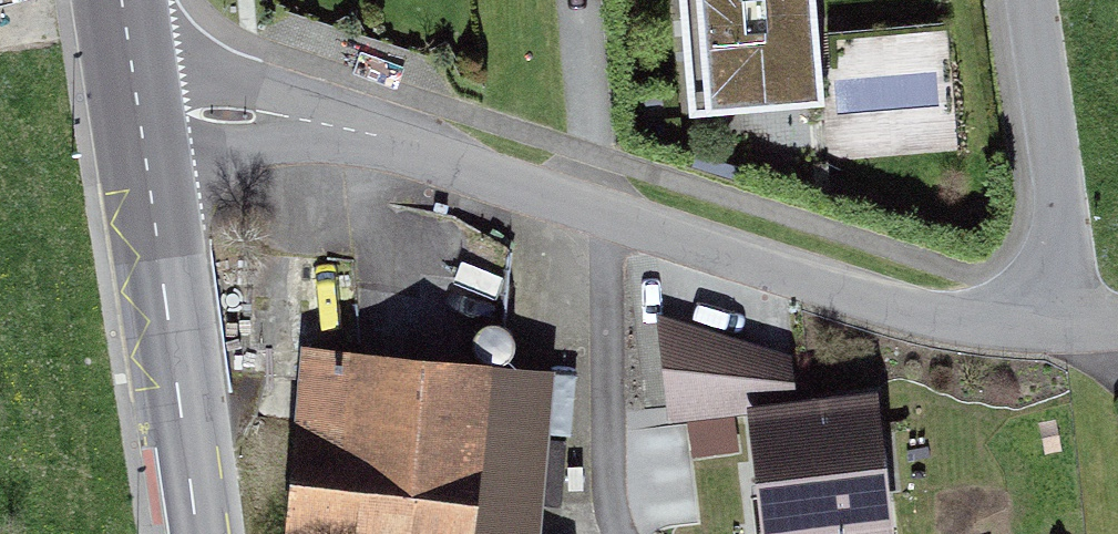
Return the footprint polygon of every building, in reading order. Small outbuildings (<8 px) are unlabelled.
[(689,114),(825,102),(816,0),(679,0),(689,114)] [(748,413),(763,533),(894,533),(878,390),(797,399),(790,351),(656,312),(670,423),(748,413)] [(302,341),(285,533),(545,533),(560,364),(302,341)]
